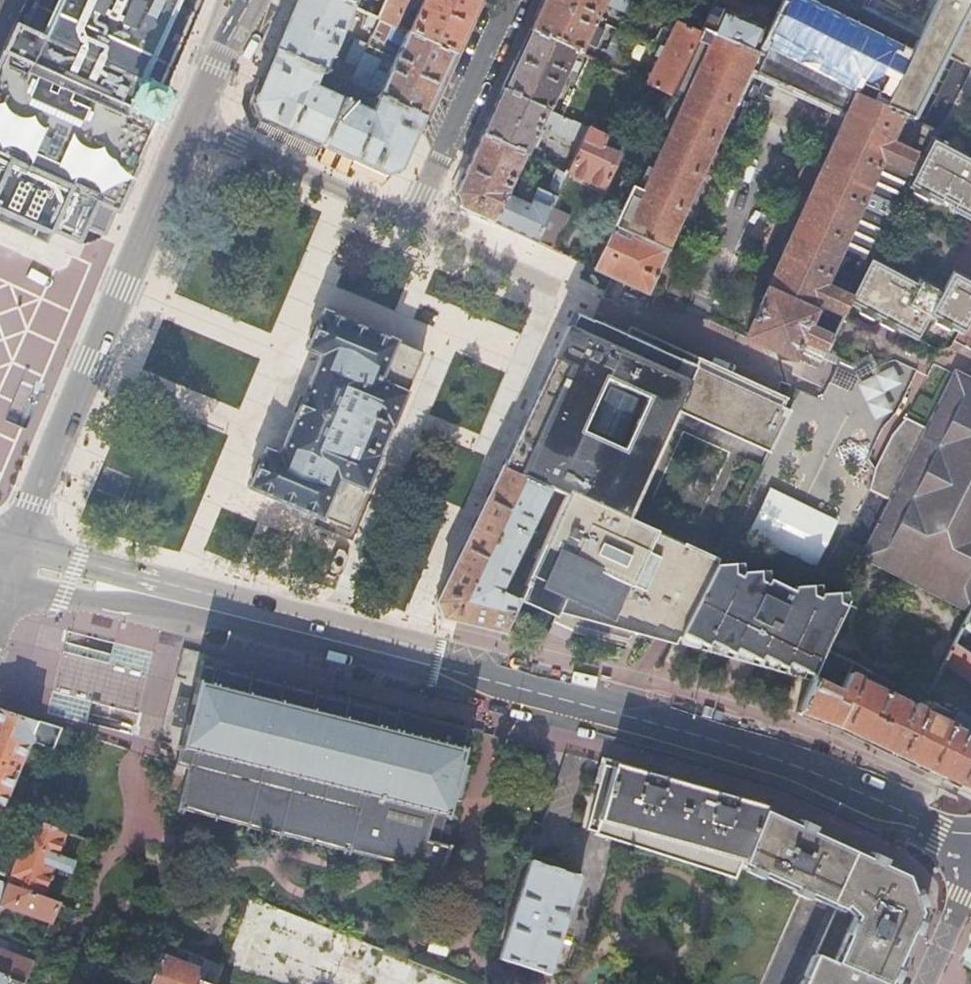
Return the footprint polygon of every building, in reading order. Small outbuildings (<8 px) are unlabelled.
[(23,31),(14,26),(1,54),(2,54),(0,58),(0,214),(1,214),(14,221),(37,231),(46,235),(52,233),(77,244),(78,243),(79,242),(83,232),(84,229),(102,237),(104,237),(114,214),(115,214),(137,164),(135,163),(152,124),(154,125),(157,124),(168,98),(168,95),(167,94),(158,91),(198,0),(36,0),(23,31)] [(334,0),(296,0),(293,8),(274,52),(349,85),(365,51),(368,46),(355,39),(343,64),(332,59),(354,9),(334,0)] [(354,9),(370,16),(378,20),(386,0),(334,0),(354,9)] [(408,0),(386,0),(378,20),(380,21),(392,26),(396,28),(408,0)] [(478,0),(424,0),(408,34),(453,54),(466,26),(478,0)] [(643,8),(626,0),(544,0),(532,27),(530,31),(574,52),(579,54),(585,44),(596,48),(604,30),(593,25),(595,20),(600,23),(602,18),(598,16),(602,8),(608,6),(637,19),(643,8)] [(757,53),(749,70),(753,71),(757,73),(754,80),(837,116),(840,109),(844,111),(849,113),(856,97),(858,97),(882,108),(909,54),(802,0),(789,0),(774,33),(763,56),(757,53)] [(970,7),(970,0),(938,0),(884,109),(913,122),(970,7)] [(703,30),(757,53),(763,56),(774,33),(714,6),(703,30)] [(660,26),(664,17),(655,13),(651,21),(660,26)] [(380,21),(378,20),(370,16),(363,33),(372,38),(380,21)] [(384,44),(392,26),(380,21),(372,38),(384,44)] [(646,84),(671,95),(701,34),(672,21),(666,32),(671,35),(664,49),(660,47),(655,56),(659,58),(646,84)] [(633,189),(595,270),(605,274),(611,277),(619,281),(647,294),(688,203),(721,132),(749,70),(757,53),(703,30),(701,34),(671,95),(676,98),(675,99),(684,103),(643,193),(633,189)] [(607,54),(619,59),(630,35),(618,30),(607,54)] [(574,52),(530,31),(517,59),(503,90),(553,113),(556,108),(550,104),(554,97),(558,100),(561,95),(556,92),(566,69),(575,74),(579,64),(571,60),(574,52)] [(439,86),(453,54),(408,34),(407,33),(388,75),(377,97),(424,118),(439,86)] [(349,85),(377,97),(388,75),(376,70),(381,59),(365,51),(349,85)] [(259,118),(322,147),(343,101),(347,90),(349,85),(274,52),(263,79),(252,104),(259,118)] [(961,85),(966,68),(953,63),(947,81),(961,85)] [(411,148),(424,118),(377,97),(349,85),(347,90),(355,93),(354,95),(368,102),(367,104),(374,108),(372,113),(343,101),(322,147),(386,176),(400,170),(411,148)] [(588,129),(553,113),(503,90),(492,113),(482,136),(525,155),(535,160),(558,171),(567,175),(568,174),(572,166),(537,148),(542,135),(537,132),(540,125),(551,130),(549,135),(579,149),(588,129)] [(823,352),(829,339),(806,328),(816,305),(841,317),(847,304),(870,258),(906,187),(930,139),(933,132),(913,122),(884,109),(882,108),(858,97),(856,97),(849,113),(823,170),(819,177),(803,213),(746,338),(801,364),(813,369),(819,359),(821,356),(823,352)] [(600,148),(605,137),(588,129),(579,149),(572,166),(568,174),(603,191),(618,157),(617,156),(619,152),(612,149),(607,150),(606,151),(600,148)] [(525,155),(482,136),(468,166),(455,194),(461,208),(492,223),(504,196),(505,196),(525,155)] [(906,187),(912,190),(911,193),(924,201),(926,198),(938,203),(940,200),(951,207),(949,211),(970,223),(970,161),(930,139),(906,187)] [(553,192),(558,194),(567,175),(558,171),(550,186),(553,192)] [(536,243),(546,220),(556,200),(538,192),(530,207),(516,201),(505,196),(504,196),(492,223),(512,232),(536,243)] [(536,243),(550,249),(560,227),(546,220),(536,243)] [(847,304),(883,323),(887,325),(892,328),(916,341),(929,318),(954,331),(962,336),(970,319),(970,283),(953,274),(943,292),(918,278),(915,283),(870,258),(847,304)] [(365,492),(366,492),(382,456),(379,455),(385,441),(391,427),(393,428),(397,419),(408,393),(407,392),(422,354),(397,343),(398,342),(323,310),(306,351),(320,357),(300,403),(278,455),(265,449),(248,489),(311,516),(323,521),(324,519),(349,529),(365,492)] [(569,328),(568,328),(559,347),(538,392),(554,400),(519,476),(549,490),(557,494),(566,498),(553,527),(525,589),(519,601),(526,605),(558,613),(560,609),(567,612),(582,619),(585,615),(613,628),(615,623),(643,636),(646,631),(661,639),(677,646),(679,641),(682,636),(681,636),(701,597),(715,566),(717,562),(714,561),(626,521),(675,412),(761,451),(769,455),(791,412),(783,408),(787,400),(781,397),(763,389),(635,331),(631,339),(623,336),(590,321),(590,322),(575,315),(569,327),(569,328)] [(837,364),(835,368),(848,375),(864,367),(868,372),(870,377),(874,375),(877,374),(875,369),(867,356),(849,365),(839,360),(837,364)] [(954,376),(926,430),(906,420),(904,419),(886,435),(878,452),(872,464),(869,470),(867,491),(889,503),(862,557),(910,581),(909,584),(911,585),(915,588),(917,585),(963,608),(970,612),(970,609),(970,384),(954,376)] [(538,392),(502,468),(519,476),(554,400),(538,392)] [(519,476),(502,468),(476,523),(437,604),(440,611),(443,618),(505,633),(519,601),(525,589),(515,585),(512,591),(503,586),(549,490),(519,476)] [(544,523),(553,527),(566,498),(557,494),(544,523)] [(387,528),(385,534),(385,535),(385,538),(388,540),(391,540),(394,538),(398,528),(398,525),(396,523),(392,522),(389,523),(387,528)] [(338,562),(327,558),(323,567),(326,572),(342,578),(347,576),(350,566),(338,562)] [(815,678),(824,651),(830,640),(832,634),(845,608),(820,596),(817,600),(795,589),(791,593),(768,582),(766,585),(741,573),(739,578),(715,566),(701,597),(681,636),(682,636),(679,641),(690,646),(706,653),(708,649),(728,659),(732,660),(734,657),(744,661),(753,665),(758,668),(760,664),(784,675),(786,670),(791,673),(801,677),(813,682),(815,678)] [(970,612),(954,643),(955,644),(970,654),(970,609),(970,612)] [(955,644),(945,663),(970,681),(970,654),(955,644)] [(970,717),(960,711),(953,724),(922,709),(854,677),(848,675),(853,664),(824,651),(815,678),(813,682),(798,714),(838,727),(882,749),(949,781),(970,792),(970,717)] [(349,855),(439,874),(450,847),(439,844),(451,801),(456,803),(466,767),(460,765),(469,733),(470,730),(448,724),(395,710),(389,709),(389,708),(388,708),(387,710),(383,708),(383,707),(382,706),(381,708),(351,700),(320,692),(320,691),(318,690),(317,692),(286,684),(287,682),(285,682),(284,684),(254,676),(255,674),(252,674),(252,675),(222,668),(223,666),(220,665),(220,667),(217,667),(217,665),(204,661),(189,714),(175,765),(174,769),(180,771),(186,773),(183,785),(176,811),(177,812),(178,810),(181,811),(181,812),(183,813),(183,812),(213,819),(213,820),(215,821),(215,820),(246,828),(245,831),(247,831),(247,830),(277,837),(277,839),(279,839),(280,836),(311,844),(310,845),(312,846),(312,845),(343,852),(342,854),(344,854),(345,850),(348,851),(347,855),(349,855)] [(854,677),(859,667),(853,664),(848,675),(854,677)] [(39,722),(30,743),(54,752),(63,730),(39,722)] [(635,774),(625,771),(602,764),(584,833),(593,835),(617,842),(720,870),(718,879),(731,883),(733,879),(735,880),(740,867),(762,809),(726,799),(653,779),(635,774)] [(534,788),(519,784),(517,792),(512,810),(527,814),(534,788)] [(6,829),(26,836),(19,854),(15,853),(13,859),(7,856),(0,874),(10,878),(8,885),(42,898),(54,867),(59,869),(57,873),(64,875),(66,872),(71,873),(75,863),(69,860),(57,856),(66,832),(62,830),(42,823),(29,818),(18,814),(4,810),(0,809),(0,827),(6,829)] [(740,867),(801,893),(834,908),(801,983),(888,983),(895,969),(918,918),(919,918),(922,912),(915,893),(908,874),(840,843),(806,828),(762,809),(740,867)] [(72,852),(78,836),(66,832),(57,856),(69,860),(72,852)] [(85,857),(91,841),(78,836),(72,852),(85,857)] [(530,863),(499,959),(548,974),(579,878),(545,867),(530,863)] [(58,904),(42,898),(8,885),(0,883),(0,900),(2,901),(0,905),(50,924),(58,904)] [(8,976),(24,982),(33,961),(0,949),(0,974),(8,976)] [(203,970),(161,954),(150,983),(197,983),(203,970)] [(224,966),(207,960),(203,970),(197,983),(217,983),(224,966)] [(25,983),(24,982),(8,976),(0,974),(0,983),(24,983),(25,983)]
